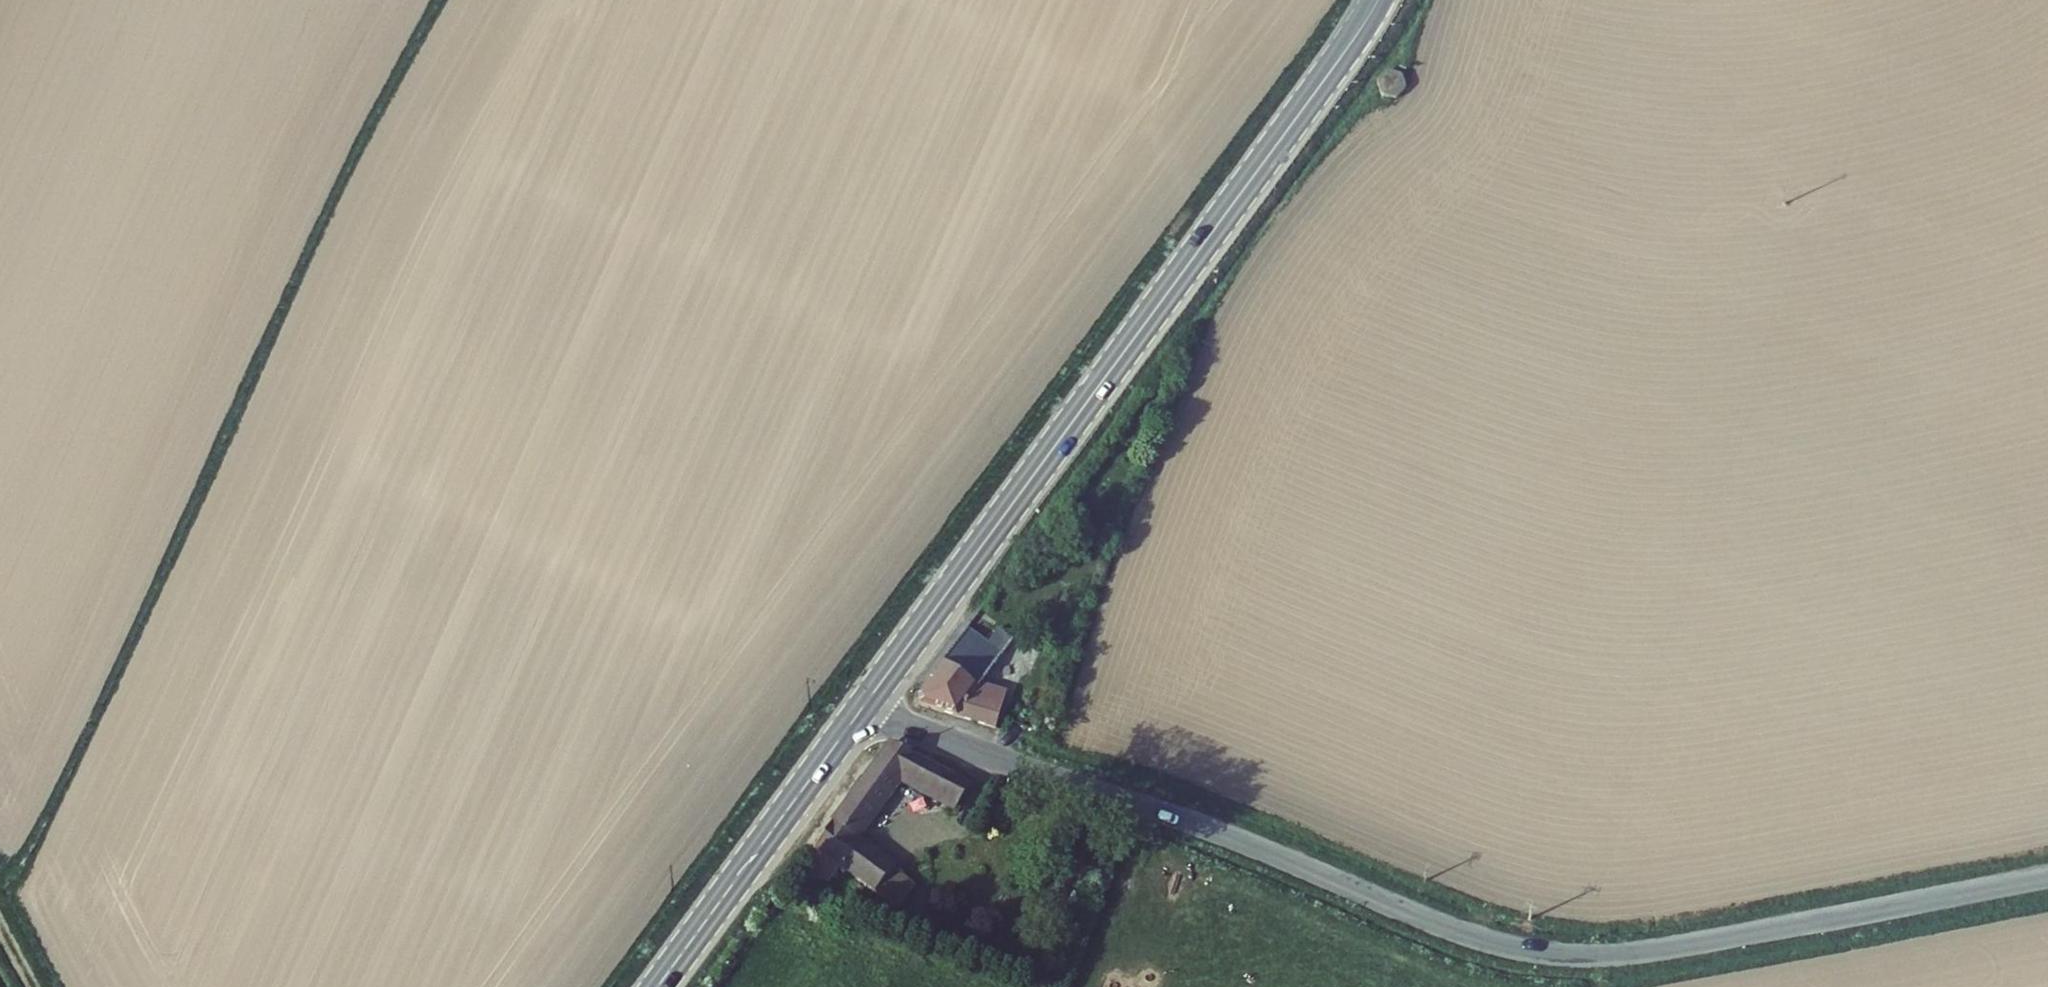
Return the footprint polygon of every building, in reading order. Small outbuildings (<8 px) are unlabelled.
[(971,641),(958,658),(991,676),(1001,662),(971,641)] [(918,714),(995,735),(1007,698),(978,693),(991,676),(958,658),(918,714)] [(912,748),(828,866),(858,887),(869,873),(899,895),(922,871),(885,843),(924,783),(976,814),(990,789),(912,748)]
